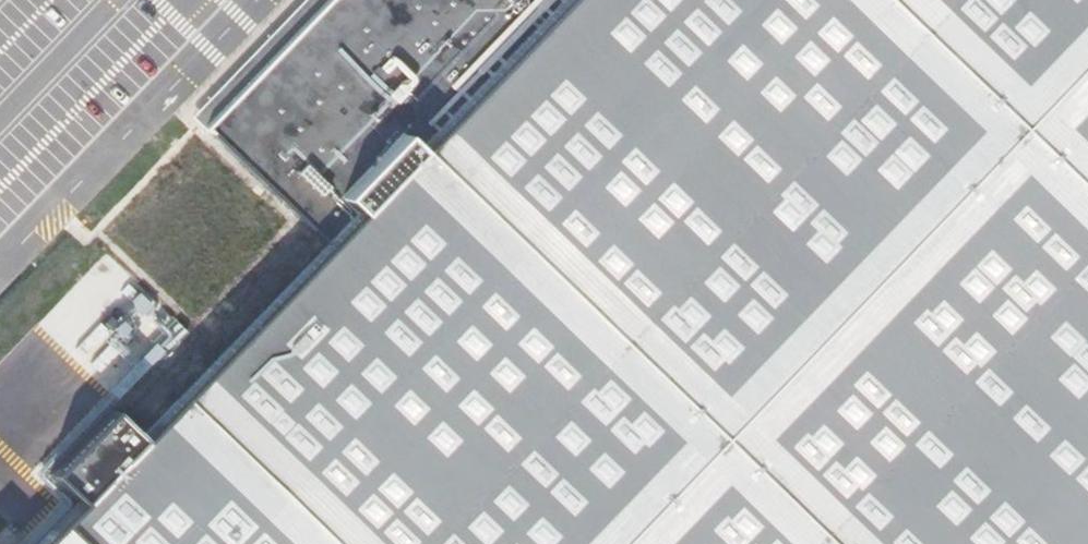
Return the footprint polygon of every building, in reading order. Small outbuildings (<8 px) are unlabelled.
[(51,493),(70,512),(39,543),(1087,543),(1087,0),(539,0),(341,202),(356,217),(139,440),(121,422),(51,493)] [(536,0),(312,0),(204,114),(322,217),(536,0)]
